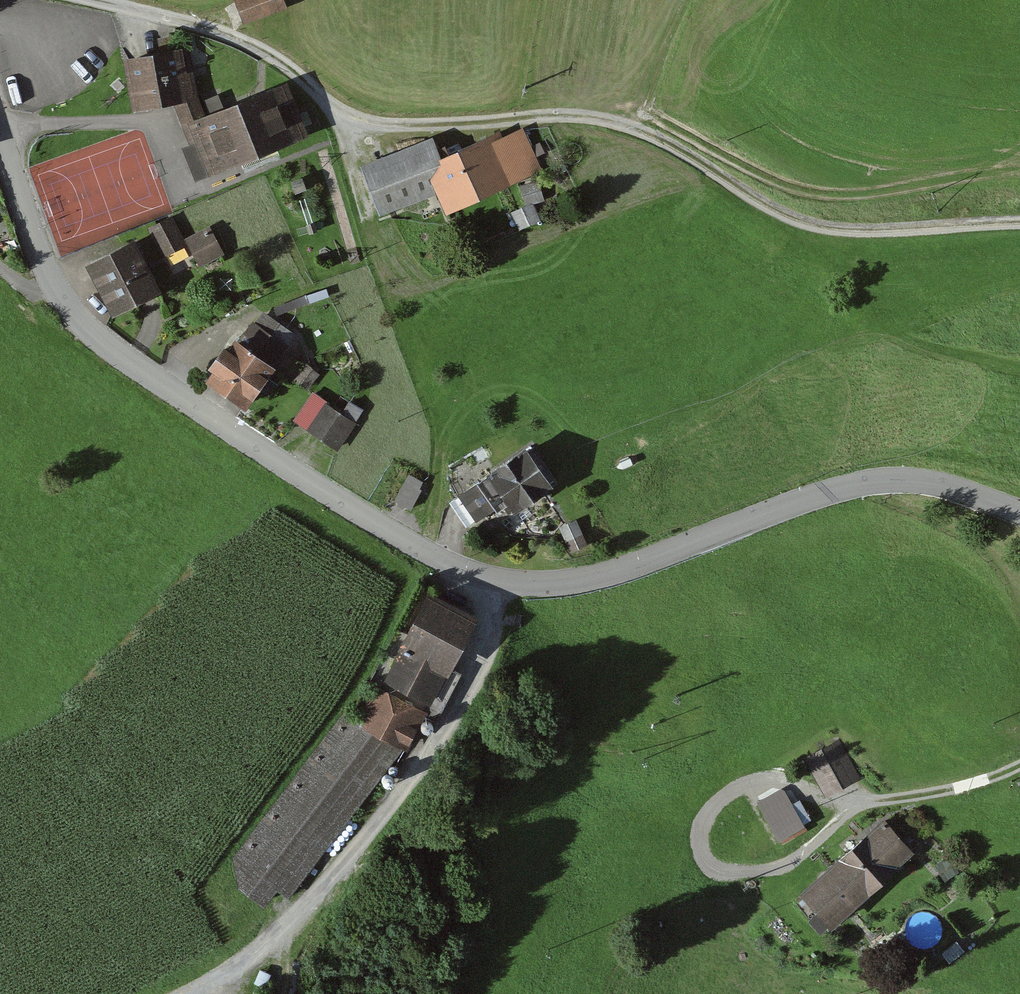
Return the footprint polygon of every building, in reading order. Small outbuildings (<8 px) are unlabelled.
[(244,25),(287,7),(284,0),(234,0),(244,25)] [(172,43),(171,43),(156,46),(157,55),(125,61),(123,61),(132,112),(174,105),(194,93),(183,50),(174,52),(172,43)] [(201,117),(194,93),(174,105),(183,126),(191,123),(211,175),(309,138),(287,81),(262,91),(261,94),(201,117)] [(430,142),(424,143),(436,186),(445,205),(511,175),(534,165),(518,130),(496,139),(493,134),(444,156),(441,148),(434,151),(430,142)] [(436,186),(424,143),(360,167),(375,208),(436,186)] [(148,228),(164,258),(189,245),(185,238),(174,216),(148,228)] [(189,245),(200,267),(224,255),(210,227),(186,239),(189,245)] [(86,266),(112,316),(161,292),(135,241),(86,266)] [(263,307),(235,345),(232,343),(225,352),(220,348),(207,366),(212,369),(205,379),(245,408),(300,334),(263,307)] [(296,418),(337,447),(364,409),(350,400),(342,412),(314,392),(296,418)] [(475,482),(476,483),(491,505),(493,508),(504,501),(515,516),(561,485),(532,443),(475,482)] [(395,501),(411,509),(421,490),(419,489),(423,482),(409,475),(395,501)] [(491,505),(476,483),(449,500),(464,523),(491,505)] [(560,527),(571,554),(588,547),(577,520),(560,527)] [(480,618),(427,591),(379,689),(423,714),(432,719),(456,674),(452,672),(480,618)] [(417,731),(423,714),(379,689),(358,717),(347,709),(231,857),(235,881),(263,906),(278,890),(290,898),(300,888),(308,878),(406,750),(417,731)] [(804,758),(825,796),(860,776),(839,738),(804,758)] [(758,804),(780,840),(804,825),(782,789),(758,804)] [(916,853),(880,820),(836,859),(836,860),(869,898),(870,896),(916,853)] [(821,934),(830,927),(833,931),(869,898),(836,860),(800,893),(815,910),(805,919),(821,934)]
